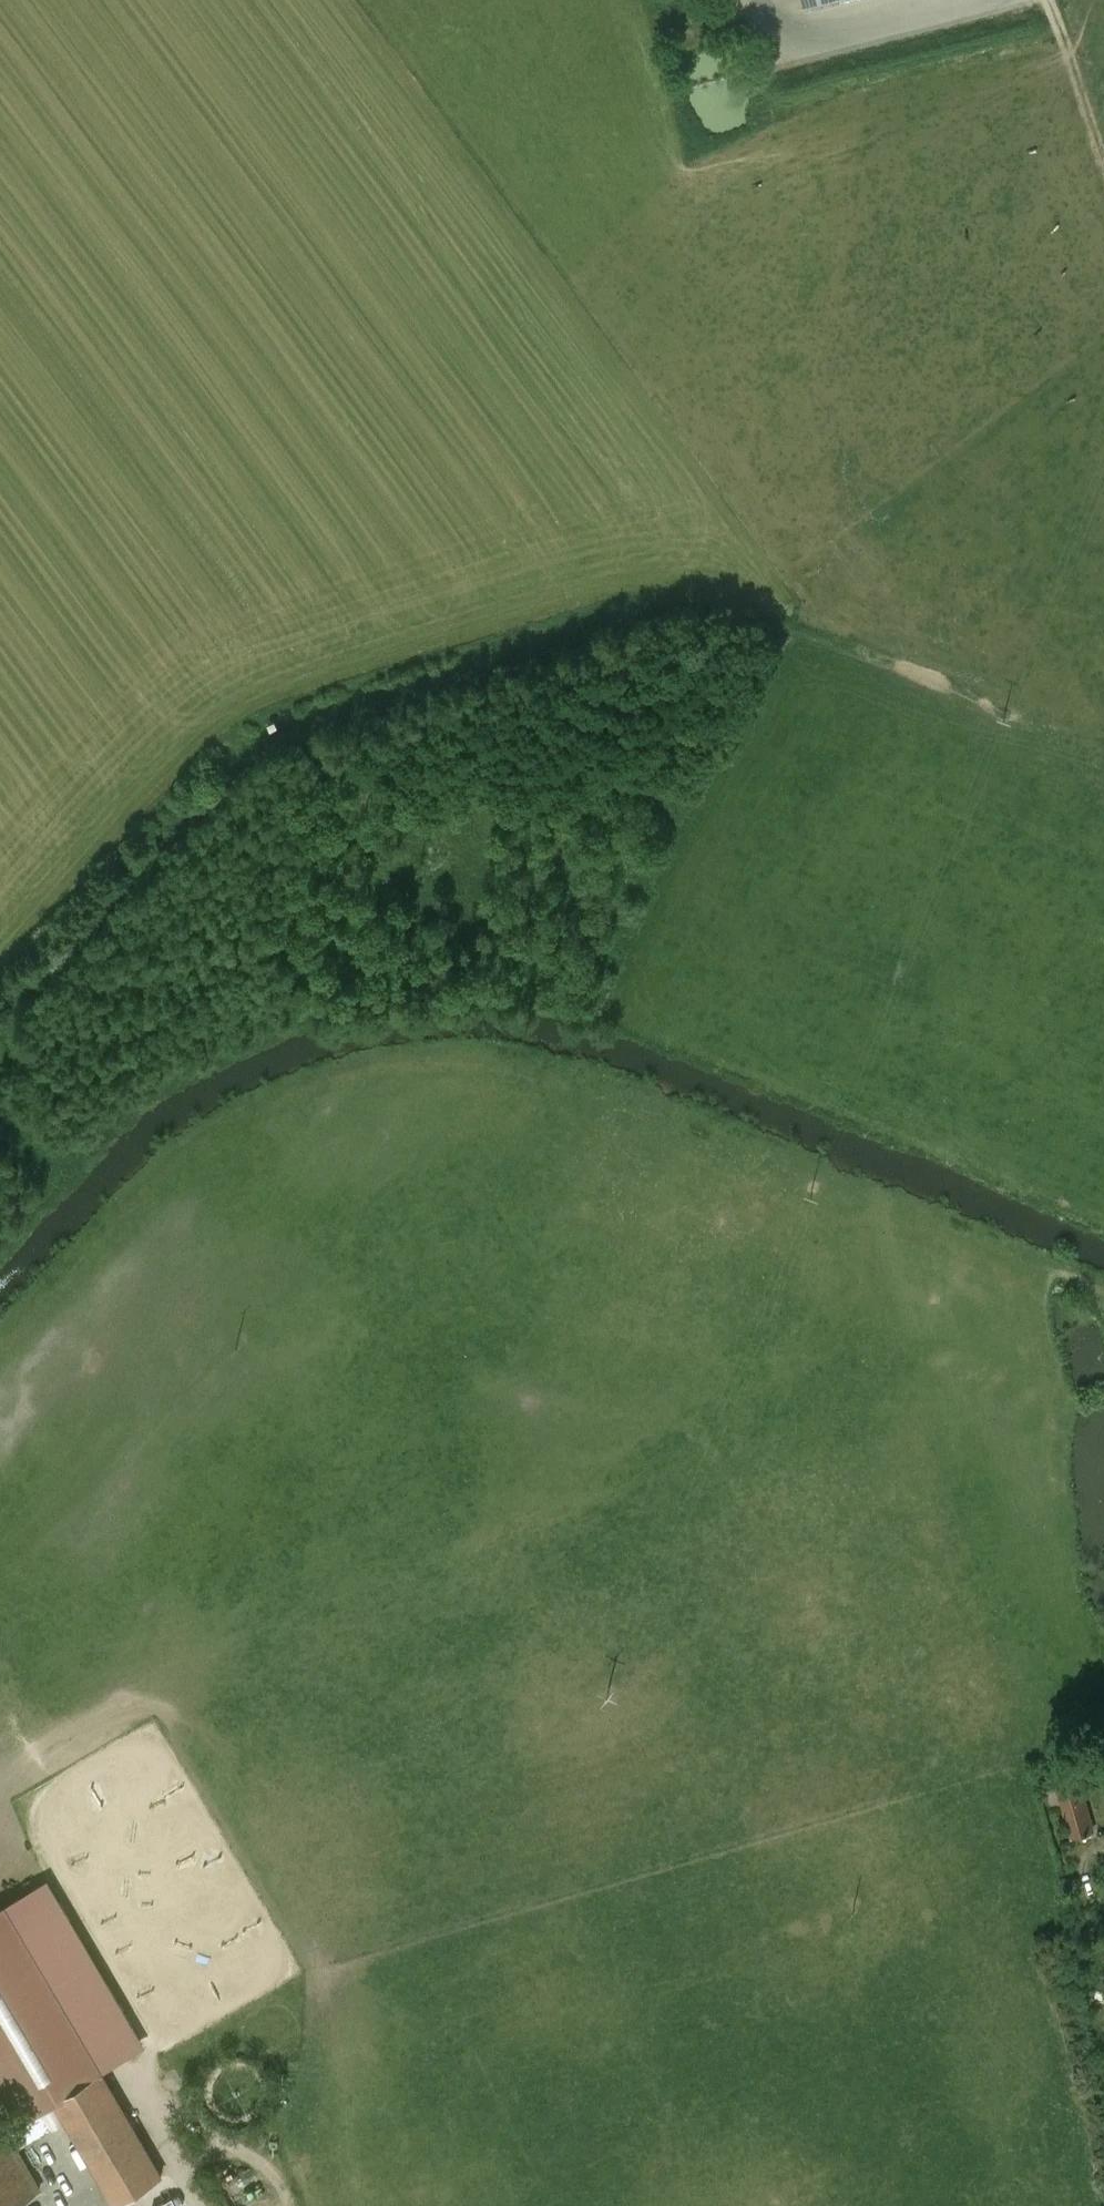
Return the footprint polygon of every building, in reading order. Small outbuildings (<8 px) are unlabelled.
[(1075,1772),(1056,1777),(1072,1837),(1092,1832),(1075,1772)] [(4,1907),(0,1909),(0,2089),(14,2113),(37,2100),(41,2106),(54,2098),(100,2072),(4,1907)] [(161,2176),(100,2072),(54,2098),(115,2203),(161,2176)] [(0,2121),(0,2126),(4,2133),(6,2132),(15,2149),(53,2126),(41,2106),(37,2100),(14,2113),(0,2121)] [(0,2135),(0,2205),(11,2205),(39,2190),(15,2149),(6,2132),(4,2133),(0,2135)]
